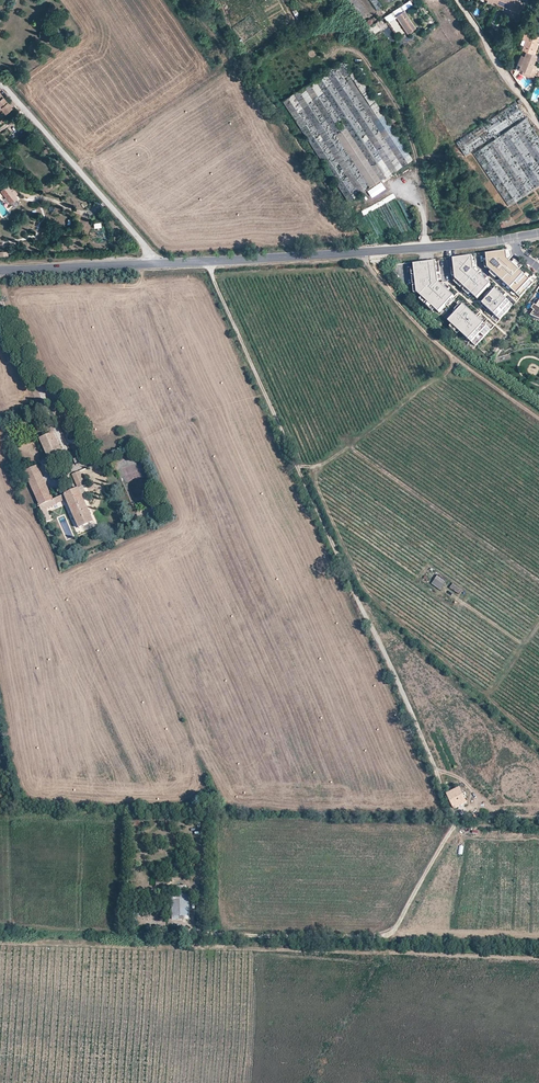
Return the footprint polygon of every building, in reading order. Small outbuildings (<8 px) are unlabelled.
[(359,16),(366,10),(359,0),(348,0),(347,1),(359,16)] [(411,3),(409,0),(408,0),(392,10),(395,14),(411,3)] [(519,1),(517,0),(499,0),(497,4),(514,11),(519,1)] [(519,1),(514,11),(514,12),(519,14),(523,3),(519,1)] [(384,16),(388,22),(396,16),(392,10),(384,16)] [(403,10),(395,15),(407,32),(415,27),(403,10)] [(372,25),(371,23),(370,24),(369,24),(368,23),(367,23),(367,22),(367,21),(367,20),(367,19),(368,19),(369,18),(370,18),(371,19),(366,12),(360,17),(367,28),(372,25)] [(524,40),(521,49),(525,51),(534,54),(538,43),(536,42),(538,36),(525,30),(521,39),(524,40)] [(240,45),(244,52),(248,49),(244,43),(240,45)] [(536,55),(534,54),(525,51),(523,56),(521,55),(517,64),(519,65),(518,69),(521,71),(529,74),(529,72),(535,75),(537,72),(534,70),(536,66),(532,65),(536,55)] [(529,74),(521,71),(520,74),(534,79),(535,75),(529,72),(529,74)] [(314,79),(304,88),(312,98),(317,94),(317,93),(322,89),(314,79)] [(0,93),(0,109),(1,108),(5,113),(12,107),(11,107),(14,105),(10,100),(7,102),(0,93)] [(385,113),(391,123),(397,119),(391,109),(385,113)] [(387,157),(361,171),(369,186),(381,179),(379,176),(384,174),(385,174),(412,159),(404,144),(386,154),(387,157)] [(381,180),(366,189),(371,197),(386,188),(381,180)] [(0,189),(0,190),(10,202),(17,197),(6,184),(0,189)] [(503,225),(512,219),(506,210),(498,216),(503,225)] [(507,255),(489,258),(489,262),(486,263),(487,271),(490,271),(493,274),(491,275),(497,280),(498,279),(519,299),(532,285),(512,266),(508,263),(507,255)] [(475,260),(456,262),(458,271),(455,271),(456,278),(459,278),(459,282),(457,284),(463,289),(465,287),(468,290),(466,291),(471,296),(473,294),(479,299),(491,286),(487,283),(489,280),(485,276),(482,278),(481,277),(483,274),(479,271),(477,273),(477,272),(476,271),(476,270),(479,269),(478,262),(475,262),(475,260)] [(460,303),(457,300),(455,299),(460,294),(453,287),(451,288),(448,286),(446,288),(443,285),(441,282),(445,282),(444,278),(442,278),(441,277),(441,276),(444,275),(443,266),(440,267),(440,265),(420,267),(420,270),(416,271),(417,277),(420,277),(420,279),(417,279),(418,287),(421,287),(422,294),(426,298),(424,300),(429,305),(431,303),(432,304),(430,306),(436,312),(439,309),(443,313),(448,307),(452,311),(460,303)] [(496,291),(483,305),(500,320),(513,306),(504,298),(496,291)] [(461,302),(466,306),(465,307),(463,305),(455,313),(457,315),(451,321),(454,324),(453,326),(457,331),(460,328),(477,345),(491,329),(478,317),(477,316),(481,312),(462,295),(457,300),(460,303),(461,302)] [(537,306),(535,305),(533,308),(534,309),(531,315),(538,319),(538,303),(537,306)] [(39,419),(26,423),(29,429),(41,423),(39,419)] [(64,454),(69,452),(59,427),(54,429),(64,454)] [(40,438),(47,454),(49,458),(50,458),(62,453),(53,432),(40,438)] [(47,454),(37,458),(41,467),(51,462),(50,458),(49,458),(47,454)] [(38,466),(25,472),(39,506),(44,504),(53,500),(38,466)] [(85,485),(79,472),(73,474),(78,489),(82,487),(85,485)] [(82,487),(78,489),(53,500),(55,504),(55,505),(67,500),(80,528),(93,522),(82,495),(85,493),(82,487)] [(38,507),(45,523),(51,520),(46,508),(44,504),(39,506),(38,507)] [(459,788),(447,794),(454,809),(467,803),(459,788)] [(190,919),(190,893),(171,894),(172,919),(190,919)]
